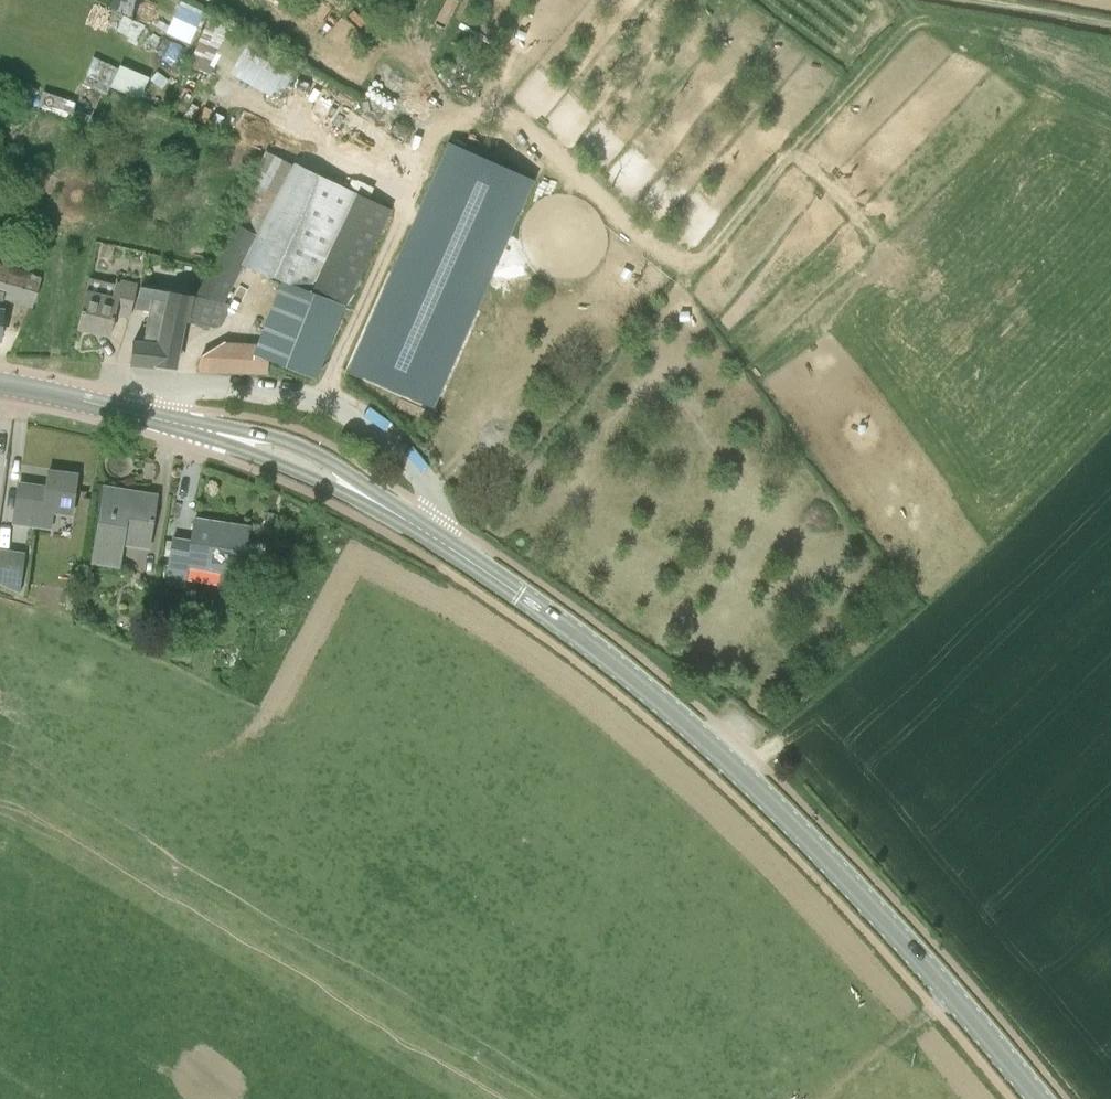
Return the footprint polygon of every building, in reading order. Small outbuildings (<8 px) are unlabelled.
[(157,22),(164,0),(116,0),(113,9),(157,22)] [(209,16),(193,62),(216,69),(217,66),(289,90),(300,58),(225,34),(229,23),(209,16)] [(87,80),(110,86),(116,59),(93,54),(87,80)] [(144,94),(152,71),(122,60),(114,83),(144,94)] [(282,282),(258,344),(222,342),(199,358),(198,368),(264,371),(267,360),(315,379),(344,307),(310,294),(356,195),(294,164),(293,167),(266,153),(194,295),(170,291),(171,289),(141,283),(136,305),(167,311),(164,325),(181,328),(183,320),(221,329),(229,304),(223,302),(243,265),(272,278),(273,277),(282,282)] [(0,340),(3,310),(2,310),(3,298),(32,307),(36,296),(41,277),(0,265),(0,340)] [(89,278),(77,328),(109,336),(113,322),(115,314),(129,317),(137,286),(116,281),(115,284),(89,278)] [(133,342),(131,363),(173,367),(181,328),(164,325),(147,322),(143,343),(133,342)] [(71,514),(77,474),(48,471),(46,487),(19,483),(13,523),(50,528),(52,511),(71,514)] [(149,540),(155,502),(127,498),(128,490),(105,486),(92,563),(119,567),(124,536),(149,540)] [(237,586),(239,575),(241,576),(249,526),(195,517),(191,540),(173,537),(167,575),(187,578),(188,567),(221,573),(219,583),(237,586)] [(19,593),(25,553),(0,550),(0,584),(19,593)] [(285,562),(286,553),(266,550),(265,559),(285,562)]
